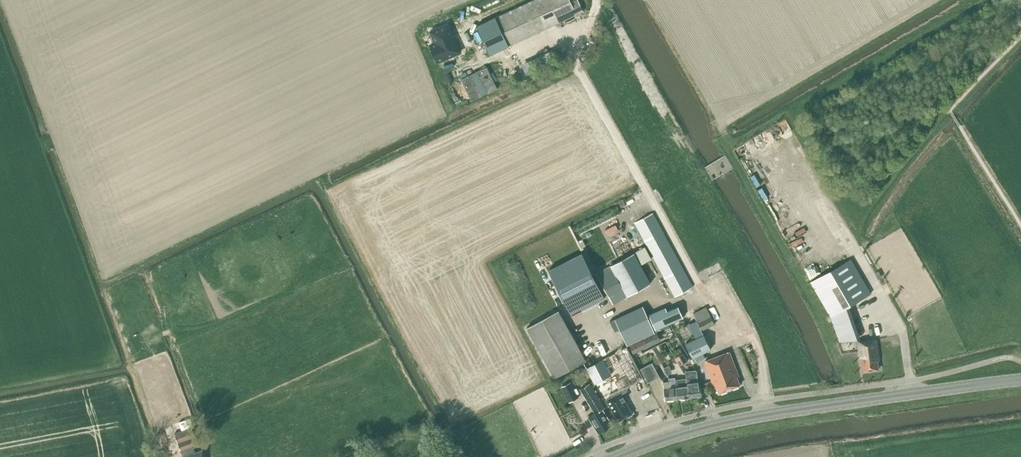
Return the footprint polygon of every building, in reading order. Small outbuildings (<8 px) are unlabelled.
[(477,26),(490,54),(509,45),(583,11),(578,0),(572,0),(571,1),(570,0),(532,0),(495,17),(477,26)] [(469,12),(455,19),(460,30),(475,23),(469,12)] [(448,24),(431,32),(436,43),(430,45),(438,62),(460,52),(448,24)] [(497,88),(487,67),(461,80),(472,101),(497,88)] [(652,213),(635,223),(664,277),(675,296),(692,287),(687,277),(652,213)] [(635,252),(642,264),(651,259),(644,246),(635,252)] [(582,253),(549,270),(572,315),(605,298),(582,253)] [(610,265),(596,273),(601,282),(613,304),(627,296),(650,284),(647,277),(634,253),(610,265)] [(830,316),(839,342),(860,339),(849,306),(871,294),(851,259),(810,282),(830,316)] [(643,305),(612,320),(624,347),(627,345),(636,341),(655,333),(654,332),(647,317),(643,305)] [(683,317),(678,306),(665,312),(663,308),(649,315),(656,330),(683,317)] [(710,315),(706,307),(693,313),(699,325),(702,330),(715,324),(711,315),(710,315)] [(527,327),(554,377),(585,360),(558,310),(527,327)] [(652,335),(655,342),(660,340),(657,333),(652,335)] [(711,349),(704,334),(686,343),(693,358),(711,349)] [(648,346),(655,342),(652,335),(644,339),(648,346)] [(879,361),(876,338),(858,341),(860,358),(861,358),(863,371),(878,369),(877,361),(879,361)] [(641,349),(648,346),(644,339),(637,342),(641,349)] [(637,341),(636,341),(637,343),(630,346),(633,353),(641,349),(637,342),(637,341)] [(719,393),(740,385),(737,377),(739,376),(729,351),(704,361),(714,385),(716,384),(719,393)] [(683,352),(674,357),(679,365),(688,361),(683,352)] [(660,377),(654,366),(652,362),(640,369),(648,383),(652,381),(660,377)] [(663,367),(667,375),(673,372),(669,365),(663,367)] [(701,395),(700,381),(698,381),(697,372),(695,370),(685,371),(686,378),(687,378),(690,397),(701,395)] [(675,380),(678,398),(690,397),(687,378),(686,378),(675,380)] [(665,400),(678,398),(675,380),(663,382),(665,400)] [(570,402),(578,398),(570,382),(562,386),(570,402)] [(596,392),(591,385),(590,383),(580,389),(595,413),(589,417),(599,433),(612,425),(602,409),(605,408),(596,392)] [(621,392),(611,397),(606,400),(618,421),(632,413),(622,394),(621,392)] [(203,449),(195,452),(193,448),(199,445),(191,427),(174,433),(183,456),(206,456),(203,449)]
